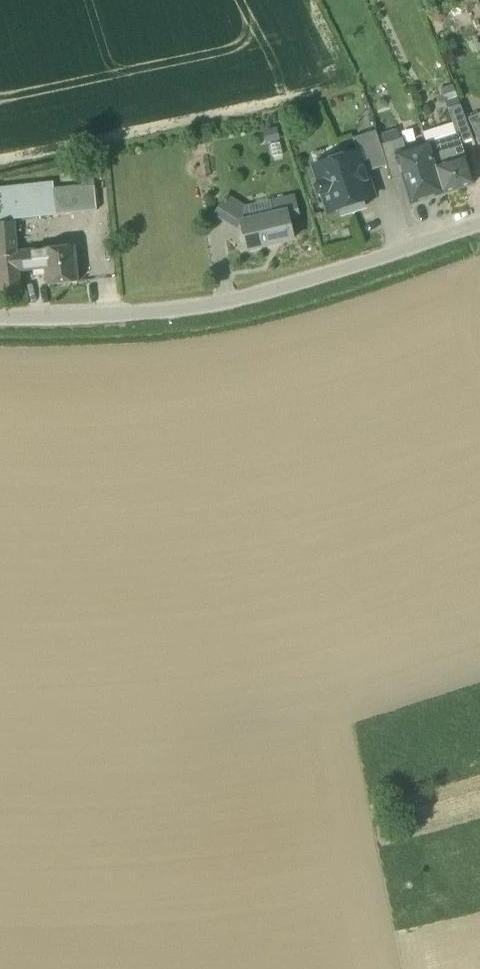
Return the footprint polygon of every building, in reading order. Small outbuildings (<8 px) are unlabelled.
[(458,98),(453,86),(440,91),(444,103),(458,98)] [(458,135),(461,144),(474,140),(461,105),(449,109),(454,123),(457,135),(458,135)] [(479,145),(479,114),(469,119),(479,145)] [(424,133),(428,145),(457,135),(454,123),(424,133)] [(277,128),(263,131),(267,145),(271,144),(280,142),(277,128)] [(378,136),(382,147),(403,140),(400,129),(378,136)] [(403,140),(382,147),(378,136),(377,132),(376,132),(353,140),(358,153),(359,153),(366,173),(387,167),(389,172),(392,181),(403,177),(396,155),(407,151),(403,140)] [(457,135),(428,145),(444,194),(469,186),(474,184),(466,157),(461,144),(458,135),(457,135)] [(284,156),(280,142),(271,144),(274,158),(284,156)] [(412,204),(444,194),(428,145),(407,151),(396,155),(403,177),(412,204)] [(341,209),(342,212),(363,206),(361,202),(373,198),(366,173),(359,153),(358,153),(315,167),(320,182),(317,183),(315,187),(317,194),(321,196),(324,195),(329,212),(341,209)] [(80,169),(82,187),(87,186),(95,185),(93,167),(80,169)] [(18,253),(15,219),(56,216),(53,190),(55,190),(54,183),(0,189),(0,255),(18,253)] [(95,185),(87,186),(89,212),(98,211),(95,185)] [(56,216),(89,212),(87,186),(82,187),(55,190),(53,190),(56,216)] [(215,215),(244,233),(241,223),(240,217),(245,209),(226,197),(215,215)] [(270,203),(273,215),(288,212),(289,217),(299,215),(295,197),(270,203)] [(249,208),(252,220),(273,215),(270,203),(249,208)] [(240,217),(241,223),(252,220),(249,208),(245,209),(240,217)] [(294,240),(289,217),(288,212),(273,215),(252,220),(241,223),(244,233),(248,251),(294,240)] [(44,249),(44,250),(46,268),(48,285),(79,282),(76,246),(44,249)] [(20,270),(46,268),(44,250),(18,253),(20,270)] [(18,253),(0,255),(0,295),(0,296),(22,293),(20,270),(18,253)]
